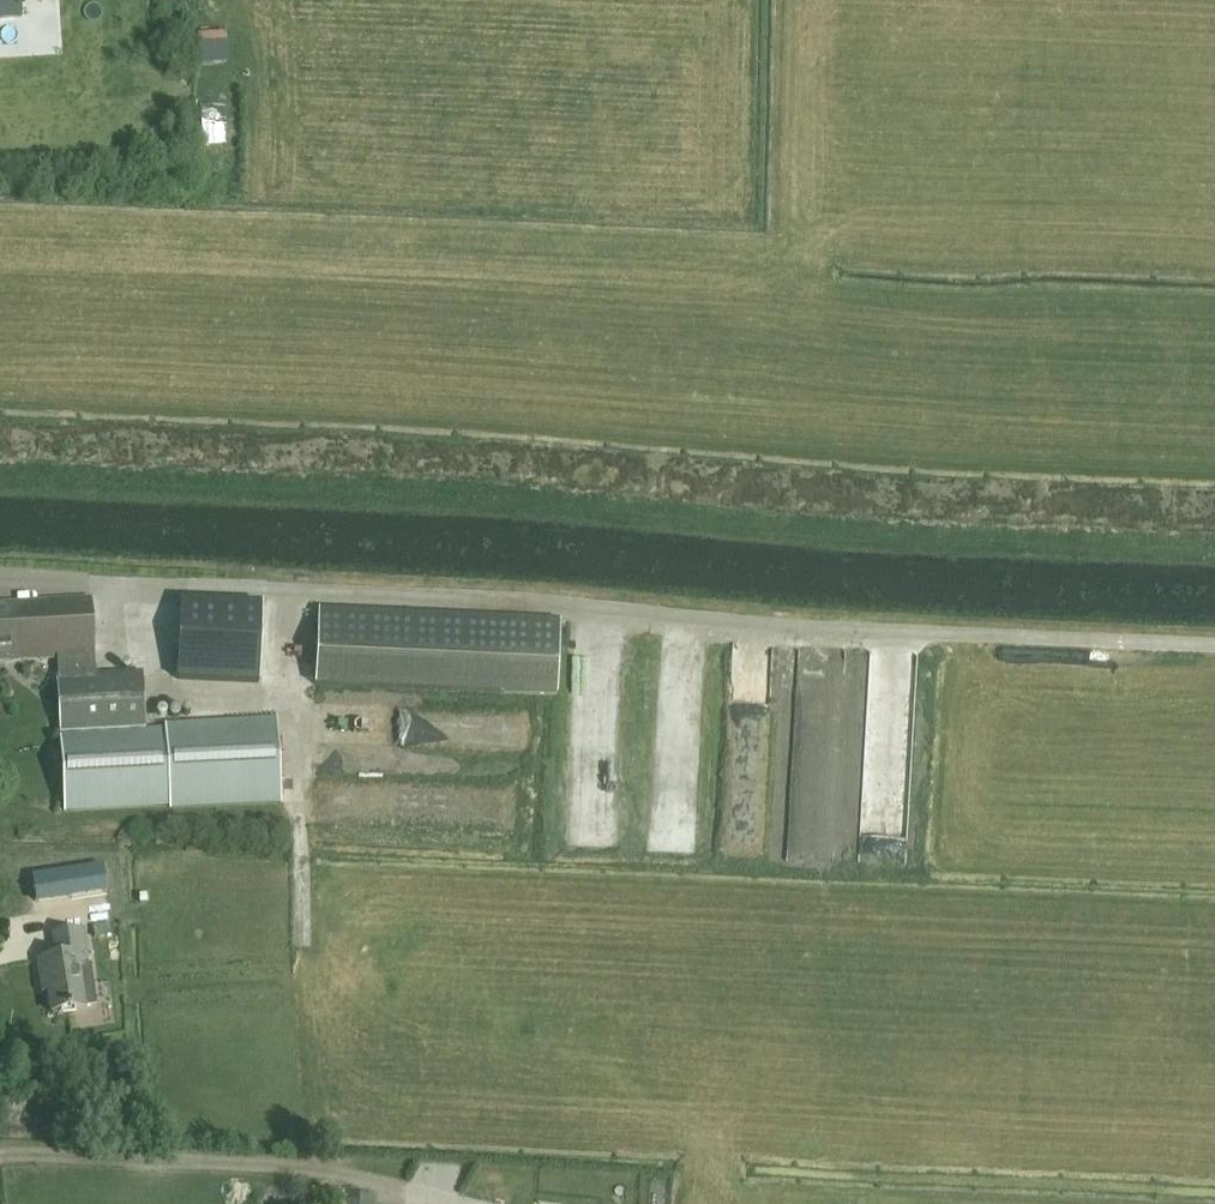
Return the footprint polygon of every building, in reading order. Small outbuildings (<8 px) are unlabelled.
[(22,17),(21,0),(0,0),(0,18),(22,17)] [(94,656),(91,597),(0,603),(0,661),(58,658),(59,678),(56,678),(64,811),(170,805),(170,808),(281,802),(276,719),(165,725),(165,728),(147,729),(143,671),(95,674),(94,656)] [(258,683),(263,604),(182,600),(177,678),(258,683)] [(319,609),(315,686),(557,697),(561,620),(319,609)] [(85,1008),(79,968),(88,967),(83,929),(54,933),(57,957),(39,960),(42,983),(48,982),(52,1013),(85,1008)]
